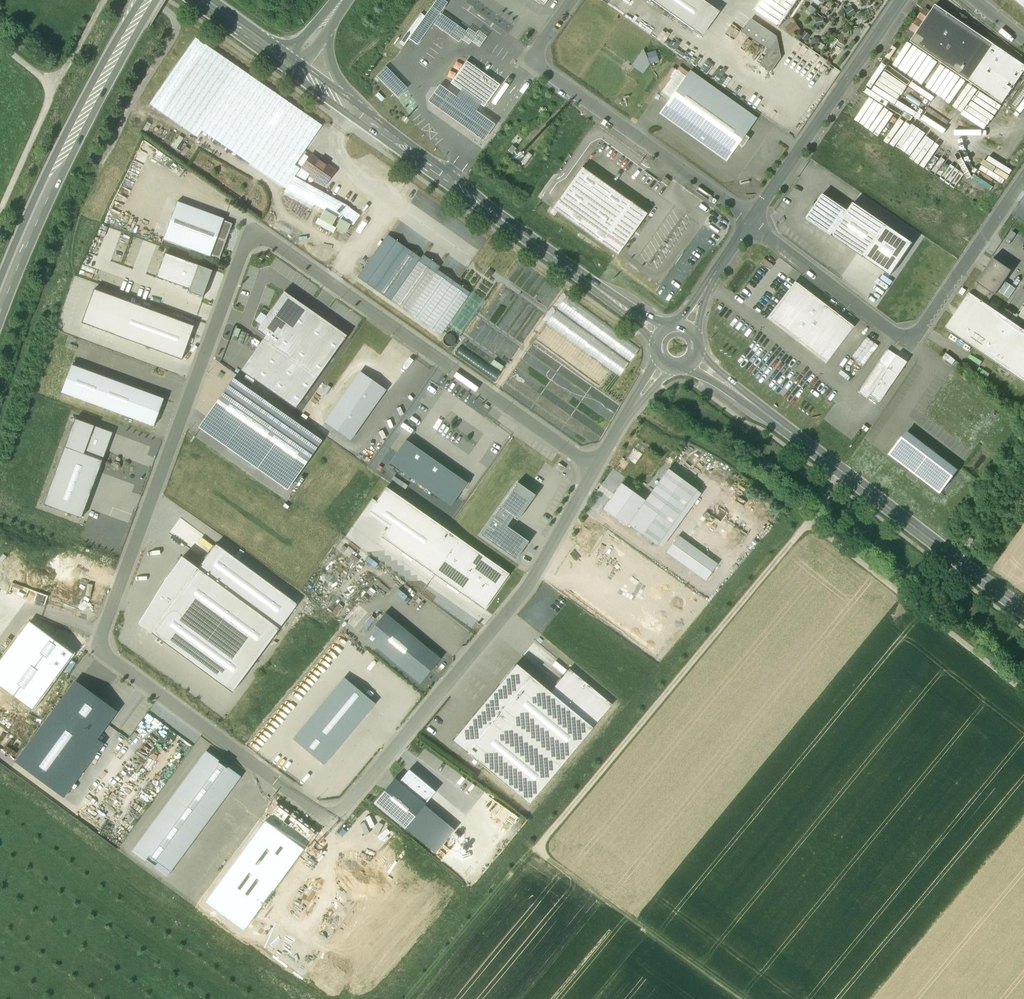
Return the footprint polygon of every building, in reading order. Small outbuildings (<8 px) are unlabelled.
[(440,0),(437,0),(424,17),(409,39),(413,42),(417,45),(433,25),(440,14),(447,5),(443,2),(440,0)] [(700,0),(649,0),(699,35),(716,11),(700,0)] [(761,4),(786,21),(799,0),(764,0),(761,4)] [(1023,10),(1023,0),(1013,0),(1023,10)] [(946,4),(943,10),(949,14),(953,8),(946,4)] [(943,10),(935,5),(930,13),(924,10),(911,29),(917,33),(910,42),(969,82),(994,45),(985,38),(974,31),(978,26),(973,22),(969,28),(949,14),(943,10)] [(409,39),(424,17),(421,14),(399,43),(403,46),(409,39)] [(440,14),(433,25),(458,42),(460,39),(466,32),(440,14)] [(751,19),(742,31),(769,50),(760,64),(771,71),(781,57),(777,37),(751,19)] [(466,32),(460,39),(468,44),(470,42),(476,34),(468,29),(466,32)] [(476,34),(470,42),(479,48),(486,37),(477,31),(476,34)] [(988,34),(985,38),(994,45),(997,40),(988,34)] [(322,126),(195,38),(149,104),(197,137),(202,131),(285,189),(294,177),(299,169),(294,166),(322,126)] [(969,82),(989,96),(985,100),(990,103),(993,98),(1002,104),(1023,72),(1023,65),(1000,49),(998,47),(994,45),(969,82)] [(649,64),(646,55),(643,49),(631,66),(642,74),(649,65),(649,64)] [(658,62),(656,52),(646,55),(649,64),(658,62)] [(499,86),(466,62),(450,84),(460,91),(479,105),(483,108),(499,86)] [(385,67),(375,77),(397,98),(406,89),(385,67)] [(755,119),(690,72),(660,114),(726,160),(737,145),(742,148),(749,138),(744,135),(755,119)] [(455,97),(439,85),(437,88),(428,101),(435,106),(448,115),(459,124),(472,133),(482,140),(494,125),(493,124),(475,111),(479,105),(460,91),(455,97)] [(528,153),(521,162),(524,165),(532,156),(528,153)] [(326,166),(310,155),(302,168),(310,173),(316,178),(315,179),(324,186),(335,171),(327,165),(326,166)] [(625,199),(581,168),(558,200),(623,247),(646,214),(625,199)] [(352,225),(360,215),(347,205),(294,177),(285,189),(324,210),(336,217),(341,219),(350,224),(352,225)] [(670,181),(664,177),(661,182),(667,186),(670,181)] [(823,194),(816,204),(813,203),(810,207),(813,208),(806,219),(831,236),(848,211),(823,194)] [(623,247),(558,200),(555,205),(552,209),(617,255),(620,252),(623,247)] [(224,218),(178,201),(164,238),(210,255),(211,253),(224,219),(224,218)] [(909,241),(853,203),(848,211),(831,236),(887,274),(909,241)] [(336,217),(324,210),(319,219),(332,226),(336,217)] [(234,223),(224,219),(211,253),(222,257),(234,223)] [(350,224),(341,219),(336,227),(345,232),(350,224)] [(357,280),(440,338),(470,295),(437,272),(439,268),(423,256),(420,260),(387,237),(357,280)] [(157,277),(189,289),(198,266),(166,254),(157,277)] [(773,266),(764,259),(760,263),(770,271),(773,266)] [(978,285),(971,295),(969,293),(946,328),(1023,381),(1023,331),(986,305),(993,295),(994,296),(1011,271),(993,259),(977,284),(978,285)] [(188,293),(202,299),(212,271),(198,266),(189,289),(188,293)] [(1007,281),(1000,290),(1010,297),(1017,288),(1007,281)] [(853,327),(796,284),(769,318),(826,362),(853,327)] [(193,327),(90,289),(78,321),(180,360),(193,327)] [(241,371),(295,408),(346,335),(283,292),(257,329),(266,335),(241,371)] [(567,297),(557,310),(630,364),(639,350),(567,297)] [(630,364),(557,310),(546,324),(620,378),(630,364)] [(878,347),(866,337),(842,369),(853,378),(878,347)] [(886,350),(858,392),(867,398),(869,395),(894,356),(886,350)] [(955,360),(946,353),(942,358),(952,365),(955,360)] [(894,356),(869,395),(879,402),(885,393),(891,385),(905,363),(894,356)] [(163,399),(71,365),(61,393),(153,426),(163,399)] [(352,383),(358,370),(349,365),(342,378),(352,383)] [(384,390),(360,373),(325,423),(349,440),(384,390)] [(321,441),(233,378),(199,426),(287,489),(321,441)] [(93,426),(74,419),(64,447),(83,454),(93,426)] [(112,433),(93,426),(83,454),(102,461),(112,433)] [(916,439),(906,432),(890,454),(899,461),(901,459),(912,468),(911,470),(919,477),(921,474),(932,483),(931,485),(940,493),(957,471),(947,463),(946,466),(933,456),(935,454),(928,449),(927,451),(914,442),(916,439)] [(466,484),(405,441),(389,463),(450,506),(466,484)] [(82,518),(102,461),(83,454),(64,447),(44,505),(82,518)] [(646,501),(629,524),(663,548),(702,493),(669,469),(646,501)] [(535,496),(517,483),(481,536),(516,560),(528,542),(507,527),(513,518),(517,521),(535,496)] [(646,501),(622,484),(603,509),(627,527),(629,524),(646,501)] [(483,610),(509,574),(386,487),(369,511),(390,526),(381,537),(483,610)] [(719,564),(680,535),(668,552),(707,580),(719,564)] [(159,589),(138,624),(232,693),(297,605),(216,545),(198,569),(182,557),(159,589)] [(440,658),(384,613),(364,638),(420,683),(440,658)] [(32,709),(73,653),(29,622),(0,662),(0,685),(32,709)] [(551,694),(517,665),(453,741),(529,804),(593,729),(551,694)] [(571,669),(551,694),(593,729),(614,704),(571,669)] [(375,704),(343,678),(292,739),(323,765),(375,704)] [(116,712),(75,682),(16,763),(63,797),(102,743),(96,739),(116,712)] [(242,778),(206,751),(132,851),(168,878),(242,778)] [(435,792),(409,770),(398,783),(424,804),(435,792)] [(394,779),(374,802),(435,853),(454,829),(424,804),(398,783),(394,779)] [(485,792),(479,801),(489,809),(495,800),(485,792)]
